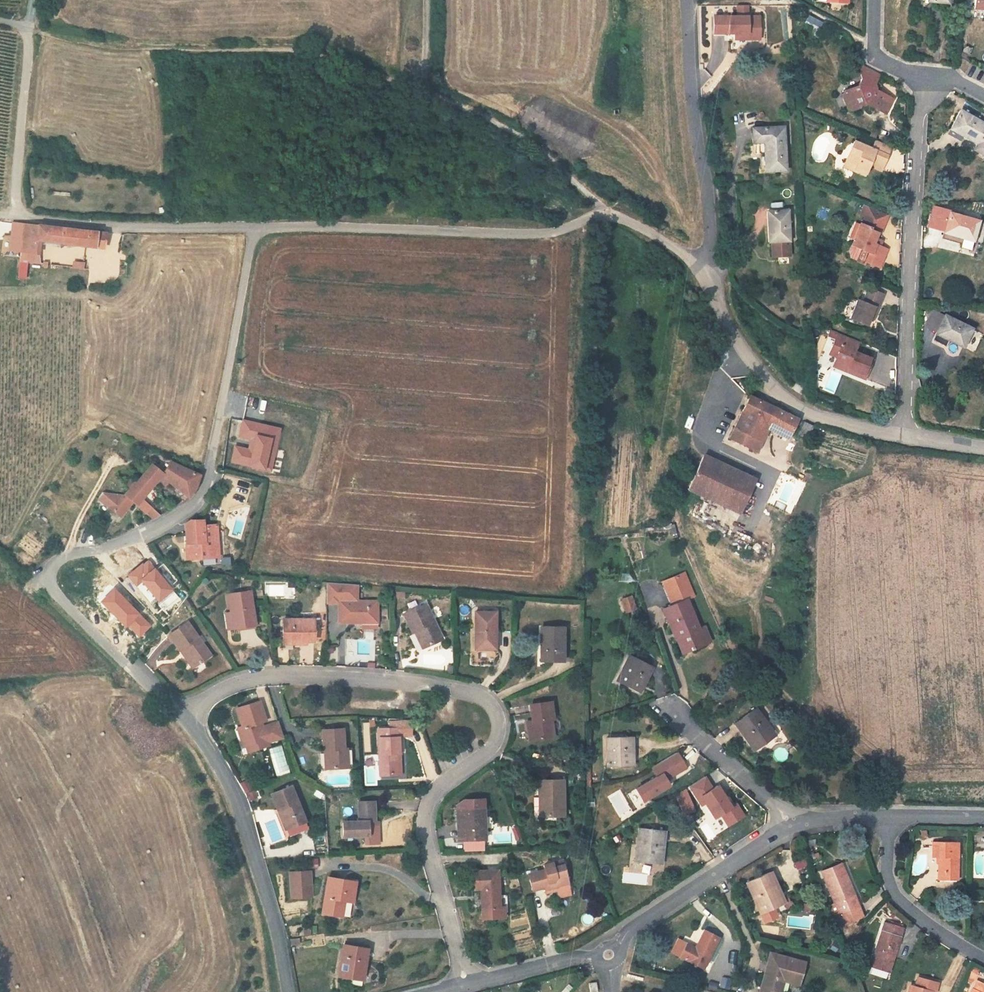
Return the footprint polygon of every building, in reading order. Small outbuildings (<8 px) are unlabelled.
[(974,9),(983,10),(983,0),(974,0),(974,9)] [(733,39),(760,39),(760,13),(750,13),(750,4),(735,4),(735,14),(712,14),(712,34),(733,34),(733,39)] [(866,102),(867,104),(886,113),(893,99),(875,90),(876,88),(874,84),(879,74),(863,65),(860,71),(862,78),(858,86),(845,91),(842,96),(846,107),(852,110),(858,108),(860,104),(866,102)] [(960,111),(983,124),(983,118),(982,121),(961,110),(960,111)] [(960,111),(951,129),(977,143),(973,150),(983,155),(983,153),(983,124),(960,111)] [(765,171),(785,170),(783,127),(752,129),(752,143),(758,143),(758,154),(764,154),(765,171)] [(884,163),(891,147),(875,141),(871,150),(853,142),(844,162),(855,166),(854,169),(865,174),(868,166),(872,158),(884,163)] [(880,172),(884,163),(872,158),(868,166),(880,172)] [(854,169),(855,166),(844,162),(842,167),(852,172),(854,169)] [(866,262),(879,267),(883,258),(877,256),(881,246),(879,246),(882,240),(876,237),(877,233),(880,234),(884,223),(887,215),(864,206),(860,215),(865,216),(862,224),(860,223),(853,240),(848,250),(850,258),(856,260),(861,249),(870,253),(866,262)] [(789,241),(787,211),(767,212),(769,242),(771,241),(772,256),(790,255),(789,241)] [(979,221),(950,213),(944,232),(973,241),(979,221)] [(849,239),(853,240),(860,223),(856,222),(849,239)] [(24,224),(12,223),(9,250),(37,254),(39,240),(103,248),(105,233),(24,223),(24,224)] [(881,246),(877,256),(883,258),(887,249),(881,246)] [(37,254),(9,250),(8,259),(19,261),(27,262),(41,264),(37,254)] [(25,279),(27,262),(19,261),(18,278),(25,279)] [(874,318),(884,294),(867,288),(862,302),(856,300),(849,318),(867,325),(871,317),(874,318)] [(963,347),(972,329),(945,315),(933,339),(943,344),(945,338),(948,340),(963,347)] [(859,342),(838,333),(829,354),(837,357),(835,363),(844,367),(843,370),(865,379),(873,359),(855,352),(859,342)] [(763,402),(749,396),(729,439),(752,450),(756,442),(746,437),(763,402)] [(797,419),(763,402),(746,437),(756,442),(757,439),(761,441),(769,424),(789,434),(797,419)] [(814,425),(804,421),(798,435),(807,439),(814,425)] [(265,443),(236,436),(229,466),(258,472),(265,443)] [(744,501),(754,479),(703,455),(688,489),(713,501),(719,489),(744,501)] [(154,484),(157,480),(164,486),(169,481),(185,495),(181,498),(183,500),(188,498),(195,487),(199,475),(171,462),(162,472),(152,464),(143,475),(154,484)] [(143,475),(137,483),(135,481),(123,495),(112,493),(111,504),(108,507),(120,517),(132,502),(154,520),(160,515),(142,499),(154,484),(143,475)] [(744,501),(719,489),(713,501),(739,513),(744,501)] [(203,525),(203,519),(191,519),(185,524),(186,543),(188,543),(188,550),(186,550),(187,559),(202,558),(219,557),(217,525),(203,525)] [(202,558),(202,564),(226,563),(225,556),(219,557),(202,558)] [(683,627),(693,649),(710,642),(704,626),(699,628),(687,599),(694,596),(684,573),(662,582),(672,605),(662,609),(668,623),(670,623),(673,632),(683,627)] [(250,591),(228,594),(230,613),(234,613),(236,628),(255,625),(250,591)] [(630,597),(622,600),(626,613),(635,610),(630,597)] [(377,601),(339,601),(338,623),(360,623),(361,623),(361,620),(377,620),(377,601)] [(426,604),(404,614),(413,632),(414,631),(418,630),(425,647),(442,639),(426,604)] [(496,649),(495,612),(475,612),(475,649),(496,649)] [(230,613),(225,614),(228,629),(236,628),(234,613),(230,613)] [(314,619),(283,619),(283,641),(305,641),(313,641),(314,619)] [(360,623),(360,628),(377,628),(377,623),(377,620),(361,620),(361,623),(360,623)] [(187,623),(169,635),(179,650),(180,649),(184,646),(187,650),(185,651),(195,666),(210,655),(187,623)] [(563,627),(541,627),(541,646),(544,646),(544,661),(563,661),(563,627)] [(683,627),(673,632),(682,653),(693,649),(683,627)] [(418,630),(414,631),(422,648),(425,647),(418,630)] [(192,667),(195,666),(185,651),(187,650),(184,646),(180,649),(192,667)] [(652,667),(629,655),(616,681),(628,687),(631,680),(641,685),(646,677),(647,677),(652,667)] [(641,685),(631,680),(628,687),(638,692),(641,685)] [(260,702),(237,709),(243,727),(238,728),(243,747),(246,746),(258,742),(259,745),(267,742),(282,738),(277,723),(263,727),(261,722),(265,721),(260,702)] [(551,702),(530,705),(532,721),(529,722),(532,740),(553,737),(551,719),(553,719),(551,702)] [(756,708),(735,723),(744,736),(745,735),(754,749),(775,735),(756,708)] [(390,722),(391,729),(399,728),(400,737),(412,736),(412,721),(390,722)] [(396,754),(400,753),(400,737),(399,728),(391,729),(377,729),(379,775),(398,774),(397,758),(396,758),(396,754)] [(344,749),(342,729),(323,730),(324,751),(325,751),(328,750),(329,768),(347,768),(346,749),(344,749)] [(632,737),(606,738),(607,766),(620,766),(620,758),(632,758),(631,748),(632,749),(632,737)] [(258,742),(246,746),(248,752),(268,745),(267,742),(259,745),(258,742)] [(640,801),(670,786),(667,778),(687,769),(678,751),(649,765),(654,776),(633,786),(640,801)] [(632,758),(620,758),(620,766),(632,766),(632,758)] [(733,808),(717,782),(712,785),(706,775),(688,785),(700,807),(703,805),(712,819),(720,815),(727,827),(745,816),(739,805),(733,808)] [(563,815),(563,780),(539,780),(539,797),(543,797),(543,816),(563,815)] [(291,786),(271,794),(278,811),(282,809),(290,827),(292,833),(308,827),(291,786)] [(456,805),(457,809),(457,817),(461,817),(462,840),(485,839),(484,808),(483,799),(463,799),(456,805)] [(367,821),(374,821),(374,802),(358,802),(359,822),(342,822),(343,836),(368,835),(367,821)] [(282,809),(278,811),(285,829),(290,827),(282,809)] [(665,831),(639,828),(635,861),(660,863),(662,846),(663,846),(665,831)] [(958,842),(933,841),(933,857),(939,857),(938,880),(957,880),(958,842)] [(528,874),(532,890),(545,887),(544,884),(553,882),(556,890),(569,887),(563,865),(553,868),(552,863),(543,865),(544,869),(528,874)] [(843,924),(862,916),(858,905),(854,907),(845,884),(849,883),(841,863),(821,871),(834,903),(826,906),(830,916),(838,912),(838,913),(843,924)] [(482,908),(499,907),(498,870),(474,871),(475,889),(481,888),(482,908)] [(292,898),(312,897),(310,871),(290,873),(292,898)] [(770,871),(746,882),(760,914),(773,908),(770,901),(780,897),(776,887),(777,886),(770,871)] [(352,902),(355,882),(327,877),(322,913),(336,915),(339,899),(343,900),(352,902)] [(854,907),(858,905),(849,883),(845,884),(854,907)] [(780,897),(770,901),(773,908),(783,904),(780,897)] [(834,915),(838,926),(843,924),(838,913),(834,915)] [(889,972),(903,928),(884,922),(870,966),(889,972)] [(703,968),(719,938),(704,930),(695,948),(687,944),(680,957),(703,968)] [(364,973),(368,949),(343,945),(338,976),(351,978),(352,971),(364,973)] [(804,962),(770,953),(767,965),(770,965),(769,971),(766,970),(760,991),(780,991),(783,980),(799,984),(804,962)] [(352,971),(351,978),(363,980),(364,973),(352,971)] [(918,978),(915,987),(911,986),(909,991),(931,991),(934,991),(936,991),(938,983),(918,978)] [(977,981),(971,991),(983,991),(983,985),(977,981)] [(589,983),(590,991),(596,991),(597,991),(595,982),(589,983)]
